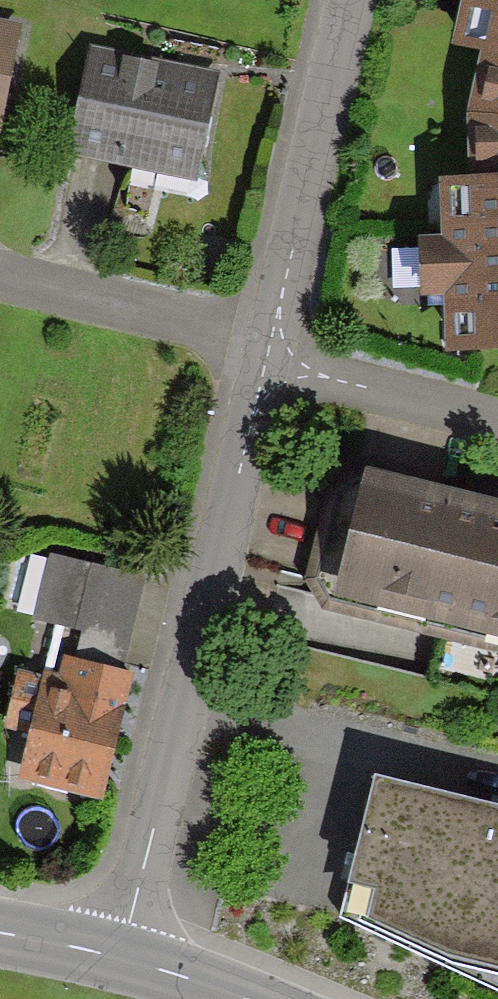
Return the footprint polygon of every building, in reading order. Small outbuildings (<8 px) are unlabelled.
[(497,115),(497,0),(463,0),(454,41),(478,46),(469,112),(497,115)] [(20,23),(0,18),(0,113),(20,23)] [(221,73),(87,44),(64,152),(197,181),(221,73)] [(497,348),(497,115),(469,112),(468,175),(442,175),(442,233),(420,234),(422,295),(444,294),(445,349),(497,348)] [(326,486),(305,579),(321,607),(497,652),(497,498),(366,466),(361,493),(326,486)] [(145,576),(48,554),(47,558),(31,554),(18,611),(35,614),(34,618),(82,629),(76,657),(123,668),(145,576)] [(130,681),(132,671),(123,668),(76,657),(63,655),(59,671),(43,667),(41,676),(20,671),(6,728),(29,733),(17,778),(103,798),(130,681)] [(340,917),(497,988),(497,806),(374,777),(340,917)]
